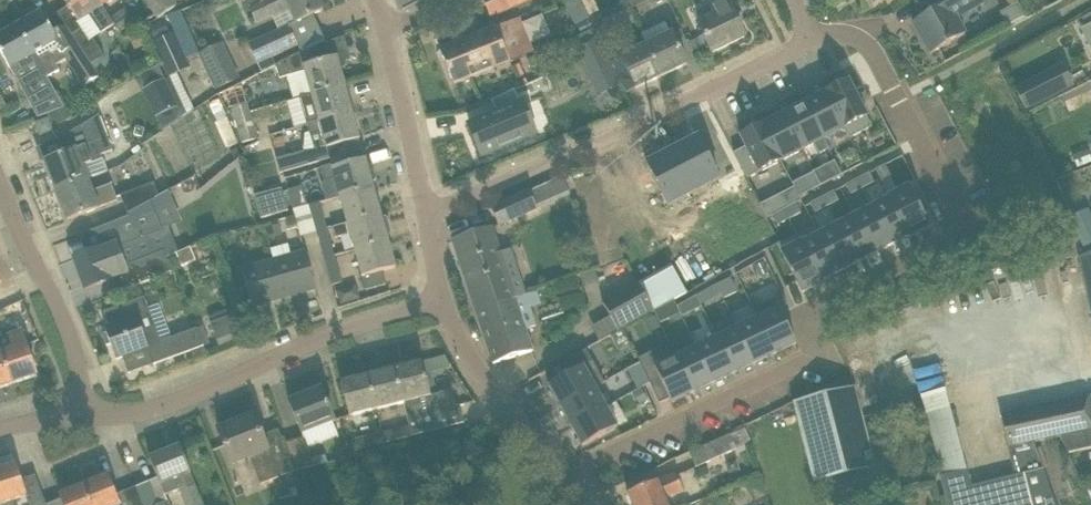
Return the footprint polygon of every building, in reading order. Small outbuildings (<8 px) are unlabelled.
[(110,19),(102,8),(97,0),(63,0),(69,8),(68,9),(70,12),(71,12),(80,24),(89,18),(100,33),(114,25),(110,19)] [(156,20),(176,6),(172,0),(143,0),(156,20)] [(319,0),(258,0),(260,4),(264,2),(271,17),(287,10),(294,24),(312,15),(323,10),(319,0)] [(491,14),(523,0),(484,0),(491,14)] [(624,0),(629,10),(651,0),(625,0),(624,0)] [(697,21),(712,53),(744,37),(726,0),(727,0),(710,0),(710,1),(706,3),(712,15),(697,21)] [(930,54),(964,34),(956,22),(988,3),(986,0),(917,0),(915,1),(924,16),(912,23),(930,54)] [(110,19),(114,25),(119,33),(135,23),(125,9),(110,19)] [(38,118),(58,110),(63,108),(46,78),(58,71),(55,66),(66,60),(83,87),(98,77),(90,65),(90,64),(73,37),(72,38),(64,26),(53,33),(41,12),(0,35),(0,51),(38,118)] [(600,12),(590,17),(595,29),(606,24),(605,22),(600,12)] [(439,50),(454,85),(532,53),(518,18),(439,50)] [(162,20),(144,29),(151,43),(152,42),(168,78),(190,68),(182,50),(175,33),(169,36),(162,20)] [(296,47),(286,27),(248,45),(257,65),(296,47)] [(85,29),(73,37),(90,64),(103,56),(85,29)] [(129,37),(135,50),(146,44),(140,31),(129,37)] [(671,32),(646,45),(661,77),(687,65),(671,32)] [(699,32),(686,38),(693,50),(705,44),(699,32)] [(596,38),(576,47),(591,79),(609,70),(611,69),(596,38)] [(304,72),(310,95),(344,86),(337,58),(330,60),(325,41),(275,65),(279,79),(304,72)] [(661,77),(646,45),(620,57),(635,89),(661,77)] [(1062,66),(1015,90),(1025,109),(1072,85),(1062,66)] [(164,79),(147,87),(154,102),(171,94),(164,79)] [(872,127),(848,81),(826,93),(844,128),(844,129),(849,139),(872,127)] [(313,107),(318,122),(352,112),(344,86),(310,95),(300,98),(303,109),(313,107)] [(496,114),(469,125),(482,155),(527,137),(534,134),(522,103),(520,104),(515,91),(515,90),(490,101),(491,103),(492,102),(496,114)] [(844,128),(826,93),(805,104),(823,139),(844,129),(844,128)] [(823,139),(805,104),(783,115),(802,150),(814,144),(819,154),(828,149),(823,139)] [(254,130),(249,112),(247,105),(231,109),(240,144),(258,139),(256,130),(254,130)] [(352,112),(318,122),(307,125),(314,150),(305,152),(276,160),(280,174),(330,160),(327,149),(359,139),(352,112)] [(45,161),(56,191),(88,179),(83,166),(101,160),(100,155),(112,151),(98,115),(57,140),(63,155),(45,161)] [(802,150),(783,115),(762,126),(781,161),(802,150)] [(35,124),(40,135),(52,131),(47,119),(35,124)] [(781,161),(762,126),(740,137),(745,147),(734,153),(747,179),(759,173),(781,161)] [(675,149),(672,150),(694,192),(719,179),(698,137),(689,142),(688,139),(674,146),(675,149)] [(138,146),(131,151),(134,156),(141,150),(138,146)] [(237,147),(229,152),(233,159),(241,155),(237,147)] [(655,159),(647,164),(668,205),(694,192),(672,150),(669,152),(667,149),(653,156),(655,159)] [(331,170),(339,197),(373,187),(372,183),(375,182),(376,179),(374,172),(371,170),(369,171),(366,160),(331,170)] [(825,165),(813,171),(820,185),(832,179),(825,165)] [(884,165),(875,170),(881,182),(890,177),(884,165)] [(869,173),(857,179),(862,189),(874,183),(869,173)] [(804,177),(792,183),(799,196),(810,190),(804,177)] [(88,179),(56,191),(67,220),(100,208),(99,208),(117,201),(110,185),(93,191),(88,179)] [(857,179),(845,186),(850,195),(862,189),(857,179)] [(120,196),(127,214),(150,201),(151,202),(159,199),(153,183),(120,196)] [(307,205),(301,187),(287,191),(293,209),(307,205)] [(339,197),(346,224),(380,214),(373,187),(339,197)] [(888,198),(889,199),(890,199),(909,236),(908,236),(909,238),(929,228),(908,188),(888,198)] [(282,189),(254,196),(260,219),(288,211),(282,189)] [(491,208),(499,226),(537,209),(529,191),(491,208)] [(833,192),(822,198),(826,207),(838,201),(833,192)] [(775,196),(760,204),(767,218),(783,210),(775,196)] [(822,198),(810,204),(815,213),(826,207),(822,198)] [(889,199),(872,208),(891,245),(908,236),(909,236),(890,199),(889,199)] [(150,201),(127,214),(128,217),(118,221),(125,241),(74,259),(85,290),(108,281),(113,295),(169,275),(168,273),(170,272),(165,259),(166,259),(163,251),(129,264),(122,246),(162,231),(151,202),(150,201)] [(300,237),(316,232),(327,229),(319,203),(292,211),(294,217),(297,226),(300,237)] [(795,204),(784,210),(789,220),(800,213),(795,204)] [(872,208),(855,217),(874,254),(891,245),(872,208)] [(1069,218),(1086,255),(1087,254),(1090,252),(1090,216),(1088,209),(1069,218)] [(784,210),(772,217),(777,226),(789,220),(784,210)] [(350,234),(355,250),(388,241),(386,235),(389,234),(391,231),(389,225),(386,223),(383,224),(380,214),(346,224),(332,228),(335,239),(350,234)] [(294,217),(285,220),(288,229),(297,226),(294,217)] [(855,217),(837,226),(856,263),(874,254),(855,217)] [(837,226),(819,235),(838,272),(856,263),(837,226)] [(492,228),(452,241),(469,293),(474,308),(476,312),(515,299),(516,299),(526,296),(512,255),(501,258),(500,254),(501,254),(499,249),(492,228)] [(316,232),(323,259),(334,256),(327,229),(316,232)] [(819,235),(802,244),(801,244),(821,282),(822,281),(838,272),(819,235)] [(388,241),(355,250),(362,277),(395,268),(388,241)] [(822,282),(822,281),(821,282),(801,244),(802,244),(802,242),(782,253),(803,293),(822,282)] [(196,260),(190,248),(176,254),(181,267),(196,260)] [(304,251),(273,260),(284,299),(315,291),(304,251)] [(1078,258),(1090,318),(1090,252),(1087,254),(1086,255),(1078,258)] [(334,256),(323,259),(331,286),(341,283),(334,256)] [(284,299),(273,260),(241,269),(253,308),(284,299)] [(764,263),(755,266),(759,277),(768,273),(764,263)] [(729,279),(716,285),(717,285),(721,294),(723,299),(737,292),(730,278),(729,279)] [(601,302),(610,317),(617,332),(653,312),(637,282),(601,302)] [(336,291),(340,305),(360,299),(356,285),(336,291)] [(708,289),(696,296),(697,297),(701,305),(713,299),(708,290),(708,289)] [(0,295),(0,318),(13,313),(5,293),(0,295)] [(515,299),(476,312),(493,364),(514,358),(533,351),(526,331),(536,327),(526,296),(516,299),(515,299)] [(782,296),(752,310),(757,319),(758,319),(775,355),(796,345),(779,309),(787,305),(782,296)] [(122,357),(129,374),(203,347),(197,329),(160,343),(144,298),(103,313),(109,327),(104,329),(106,333),(102,334),(106,346),(110,344),(116,360),(122,357)] [(677,307),(681,317),(692,312),(687,302),(687,301),(677,307)] [(210,324),(217,342),(246,331),(239,313),(210,324)] [(758,319),(757,319),(737,329),(754,365),(775,355),(758,319)] [(737,329),(717,338),(734,374),(754,365),(737,329)] [(12,384),(37,376),(22,331),(0,338),(0,347),(12,384)] [(734,374),(717,338),(696,348),(713,384),(734,374)] [(12,384),(0,347),(0,388),(12,384)] [(675,358),(677,357),(672,348),(650,358),(671,404),(693,394),(675,358)] [(675,358),(693,394),(713,384),(696,348),(677,357),(675,358)] [(595,387),(595,388),(604,383),(586,350),(558,366),(564,377),(548,386),(560,407),(595,387)] [(403,404),(411,437),(464,423),(459,406),(455,407),(452,395),(432,401),(422,362),(394,369),(403,404)] [(377,410),(403,404),(394,369),(368,376),(377,410)] [(349,417),(377,410),(368,376),(340,383),(349,417)] [(595,387),(560,407),(571,427),(606,407),(595,388),(595,387)] [(632,392),(639,404),(648,399),(641,387),(632,392)] [(792,403),(813,485),(875,469),(854,387),(792,403)] [(290,403),(302,433),(334,420),(322,390),(290,403)] [(1022,411),(1033,443),(1059,437),(1067,454),(1090,449),(1090,396),(1022,411)] [(617,428),(606,407),(571,427),(582,447),(617,428)] [(1033,443),(1022,411),(1000,416),(1013,476),(971,487),(966,470),(940,477),(947,504),(1055,504),(1033,443)] [(285,443),(287,443),(285,437),(282,438),(279,429),(262,436),(254,417),(219,431),(233,466),(249,460),(260,485),(293,472),(285,443)] [(875,426),(867,428),(871,444),(879,442),(875,426)] [(406,427),(383,433),(385,443),(409,437),(406,427)] [(688,454),(695,468),(751,443),(744,428),(688,454)] [(385,443),(383,433),(355,439),(357,449),(385,443)] [(305,437),(287,443),(285,443),(293,472),(313,464),(305,437)] [(149,459),(164,495),(178,490),(180,494),(196,487),(180,446),(149,459)] [(0,470),(0,500),(1,504),(2,504),(15,504),(14,500),(26,496),(15,465),(0,470)] [(632,504),(667,504),(664,498),(683,490),(676,474),(657,482),(657,481),(627,494),(632,504)] [(745,480),(751,496),(764,491),(758,475),(745,480)] [(84,486),(91,504),(119,504),(116,497),(108,476),(84,486)] [(1071,480),(1063,483),(1067,493),(1075,490),(1071,480)] [(84,486),(59,496),(63,504),(91,504),(84,486)] [(136,487),(121,493),(126,504),(143,504),(136,487)] [(28,504),(45,504),(42,497),(27,501),(28,504)]
